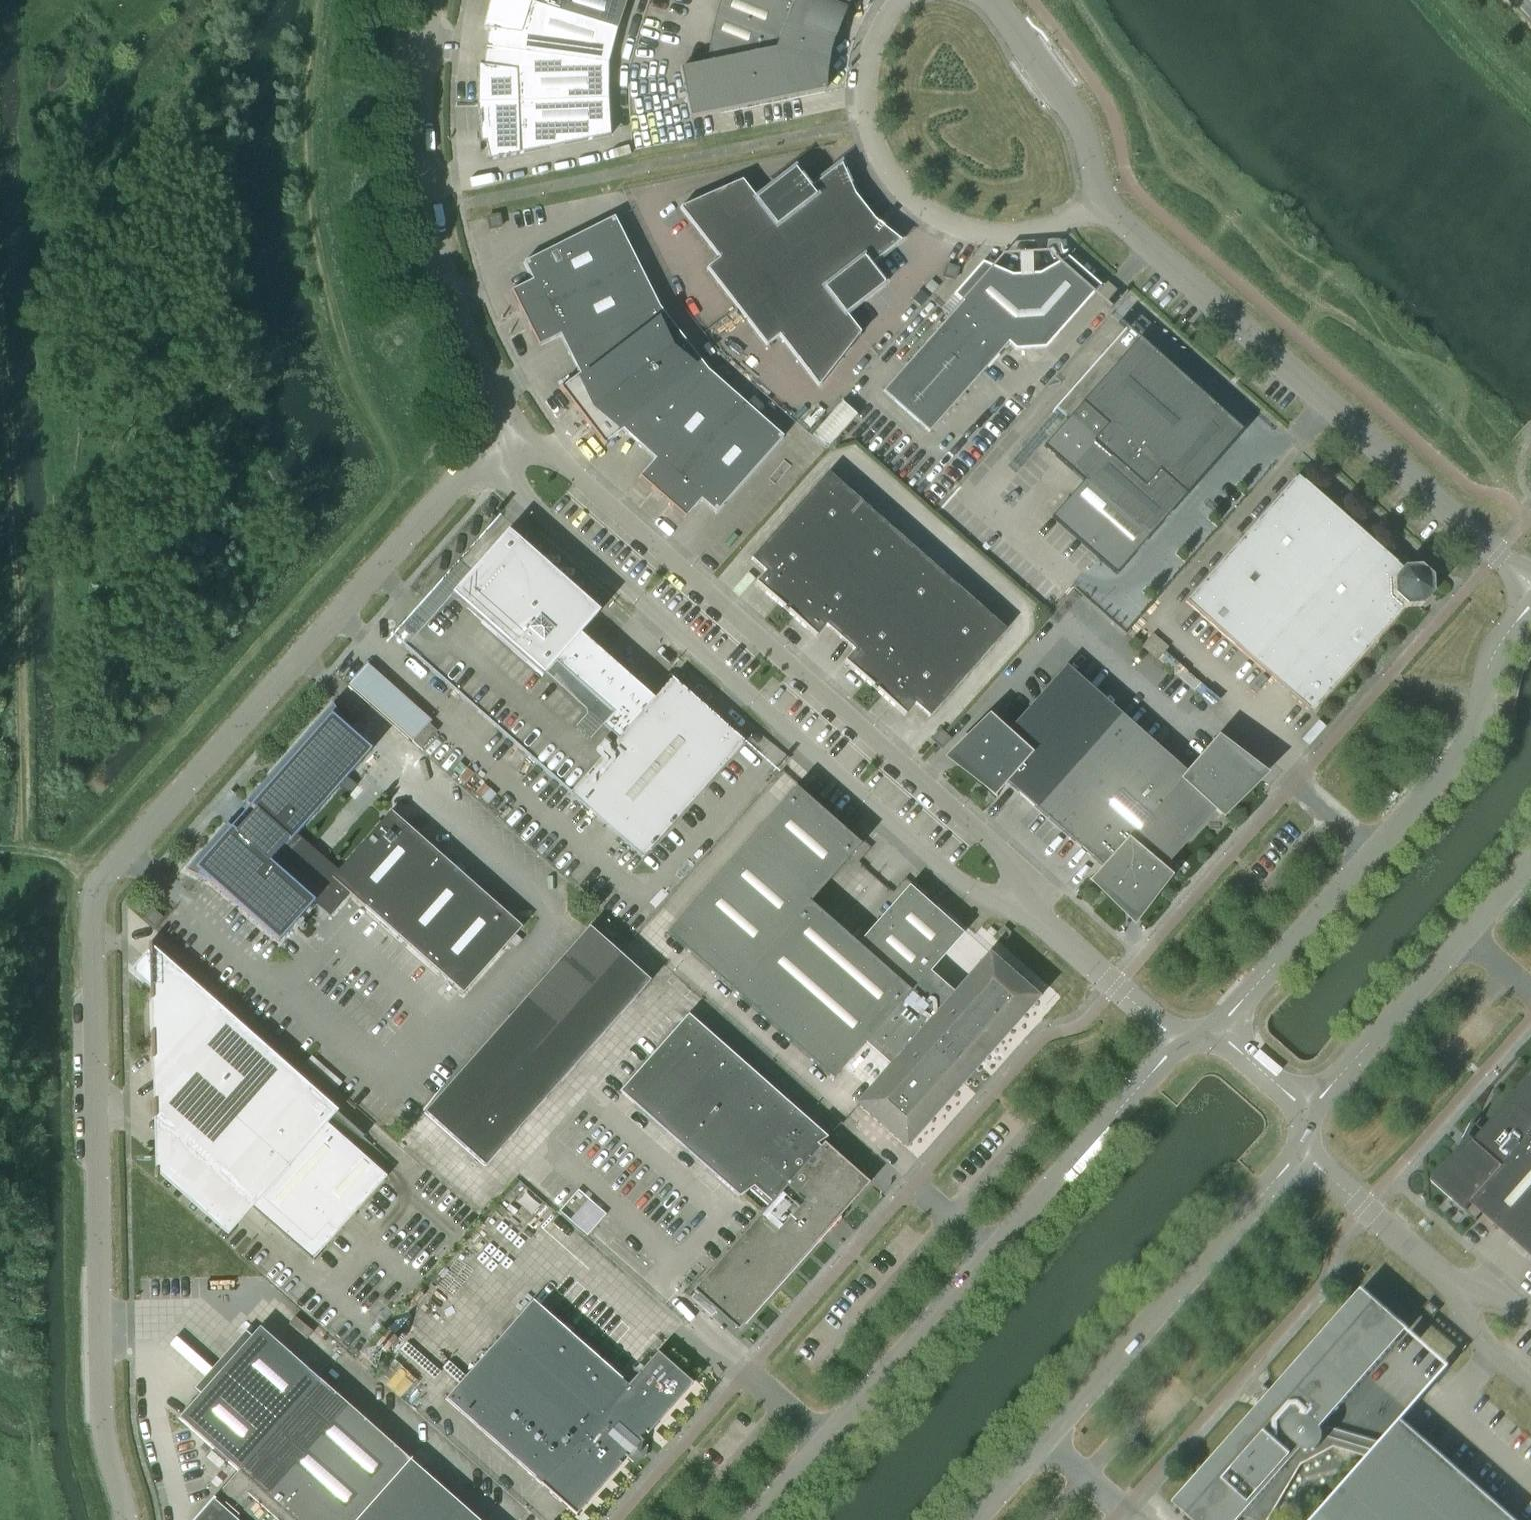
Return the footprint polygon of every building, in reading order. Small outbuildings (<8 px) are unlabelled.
[(518,0),(491,0),(483,30),(488,30),(486,49),(608,65),(617,30),(518,0)] [(617,30),(628,0),(518,0),(617,30)] [(716,14),(710,39),(707,64),(680,70),(690,119),(721,113),(721,112),(825,91),(826,73),(829,55),(834,37),(830,36),(833,29),(839,31),(842,22),(836,20),(839,12),(843,14),(851,0),(720,0),(716,14)] [(478,66),(478,105),(608,100),(608,65),(486,49),(483,67),(478,66)] [(610,136),(608,100),(478,105),(481,143),(486,142),(489,160),(610,136)] [(737,308),(865,208),(855,196),(841,165),(809,189),(795,170),(757,200),(742,181),(680,208),(719,259),(706,269),(737,308)] [(865,208),(737,308),(767,347),(779,337),(819,387),(861,334),(846,315),(884,286),(869,267),(901,242),(874,221),(865,208)] [(499,215),(487,218),(490,229),(502,227),(499,215)] [(660,308),(614,217),(523,263),(532,281),(511,291),(538,347),(560,336),(569,355),(660,308)] [(1100,286),(1068,258),(1041,273),(1013,275),(984,263),(942,308),(951,316),(883,392),(929,433),(1008,344),(1016,350),(1045,349),(1100,286)] [(943,277),(951,279),(954,280),(958,269),(947,265),(943,277)] [(660,308),(569,355),(579,374),(560,389),(604,446),(623,431),(639,445),(708,371),(660,308)] [(1056,409),(1068,419),(1044,446),(1084,481),(1051,518),(1116,575),(1191,490),(1164,466),(1182,445),(1183,447),(1195,434),(1193,432),(1217,405),(1154,349),(1152,350),(1120,322),(1118,323),(1125,329),(1055,409),(1056,410),(1056,409)] [(783,438),(708,371),(639,445),(655,459),(639,477),(685,519),(701,500),(716,514),(783,438)] [(813,435),(828,448),(857,416),(842,403),(813,435)] [(756,584),(764,591),(816,637),(817,636),(826,625),(855,651),(845,661),(844,662),(905,716),(906,715),(905,714),(915,704),(929,717),(1006,631),(828,473),(751,559),(766,572),(757,583),(756,583),(756,584)] [(1297,476),(1287,487),(1186,602),(1312,714),(1405,608),(1421,607),(1432,595),(1431,579),(1419,568),(1403,569),(1297,476)] [(643,858),(745,743),(672,679),(653,699),(579,634),(595,616),(504,536),(405,648),(643,858)] [(962,750),(955,759),(963,766),(963,767),(993,794),(1004,781),(1104,869),(1093,882),(1123,909),(1124,908),(1132,916),(1140,907),(1140,908),(1167,877),(1161,872),(1189,841),(1098,761),(1132,724),(1066,666),(1005,734),(989,720),(962,750)] [(463,994),(522,927),(391,812),(338,871),(297,835),(371,750),(349,730),(332,705),(245,802),(255,811),(248,818),(244,815),(238,821),(242,825),(236,832),(226,824),(185,871),(186,871),(213,884),(279,942),(314,902),(330,916),(349,894),(463,994)] [(412,741),(421,749),(437,731),(429,723),(412,741)] [(1188,774),(1132,724),(1098,761),(1189,841),(1216,810),(1222,815),(1257,776),(1217,741),(1188,774)] [(933,740),(942,748),(950,740),(941,732),(933,740)] [(860,846),(795,788),(666,933),(832,1080),(871,1037),(898,1062),(860,1105),(905,1144),(958,1084),(958,1082),(952,1077),(959,1072),(963,1076),(973,1065),(968,1061),(973,1054),(978,1059),(980,1059),(1033,999),(989,959),(951,1003),(923,978),(961,935),(909,889),(858,946),(809,903),(860,846)] [(688,879),(700,891),(769,818),(756,806),(688,879)] [(154,927),(161,918),(152,910),(145,919),(154,927)] [(545,1099),(650,981),(588,927),(484,1045),(454,1079),(423,1113),(485,1167),(515,1133),(545,1099)] [(1010,933),(1004,928),(999,934),(1004,939),(1010,933)] [(303,1103),(313,1092),(186,980),(182,984),(151,958),(151,944),(148,944),(149,954),(148,954),(130,971),(150,988),(151,1059),(153,1059),(155,1073),(159,1089),(165,1108),(172,1121),(180,1133),(188,1144),(194,1152),(206,1163),(203,1166),(313,1262),(314,1261),(313,1260),(387,1177),(303,1103)] [(827,1138),(688,1015),(619,1092),(739,1197),(753,1187),(771,1202),(692,1291),(738,1331),(869,1183),(823,1143),(820,1147),(817,1145),(827,1138)] [(1461,1148),(1460,1150),(1459,1151),(1432,1182),(1466,1212),(1467,1211),(1466,1210),(1472,1204),(1530,1256),(1530,1078),(1475,1141),(1469,1136),(1468,1135),(1461,1148)] [(588,1199),(569,1220),(586,1235),(605,1213),(588,1199)] [(1466,1478),(1328,1437),(1330,1428),(1324,1427),(1399,1341),(1398,1340),(1405,1332),(1393,1321),(1394,1320),(1363,1293),(1292,1373),(1293,1374),(1290,1377),(1287,1375),(1284,1379),(1287,1381),(1284,1385),(1282,1384),(1273,1394),(1266,1388),(1255,1401),(1262,1407),(1253,1417),(1254,1418),(1251,1422),(1248,1420),(1245,1423),(1248,1426),(1244,1429),(1243,1428),(1175,1505),(1192,1519),(1241,1519),(1243,1518),(1249,1519),(1269,1519),(1300,1467),(1333,1450),(1366,1460),(1313,1519),(1514,1519),(1466,1478)] [(647,1435),(693,1384),(657,1352),(628,1385),(532,1301),(445,1399),(541,1484),(540,1485),(576,1516),(621,1464),(619,1463),(624,1457),(627,1459),(630,1457),(631,1457),(639,1455),(641,1445),(640,1445),(643,1442),(640,1439),(645,1433),(647,1435)] [(1430,1319),(1438,1311),(1429,1304),(1422,1312),(1430,1319)] [(195,1519),(357,1519),(410,1460),(259,1327),(180,1417),(240,1470),(195,1519)] [(1398,1425),(1451,1366),(1433,1350),(1380,1409),(1398,1425)] [(410,1460),(357,1519),(477,1519),(410,1460)]
